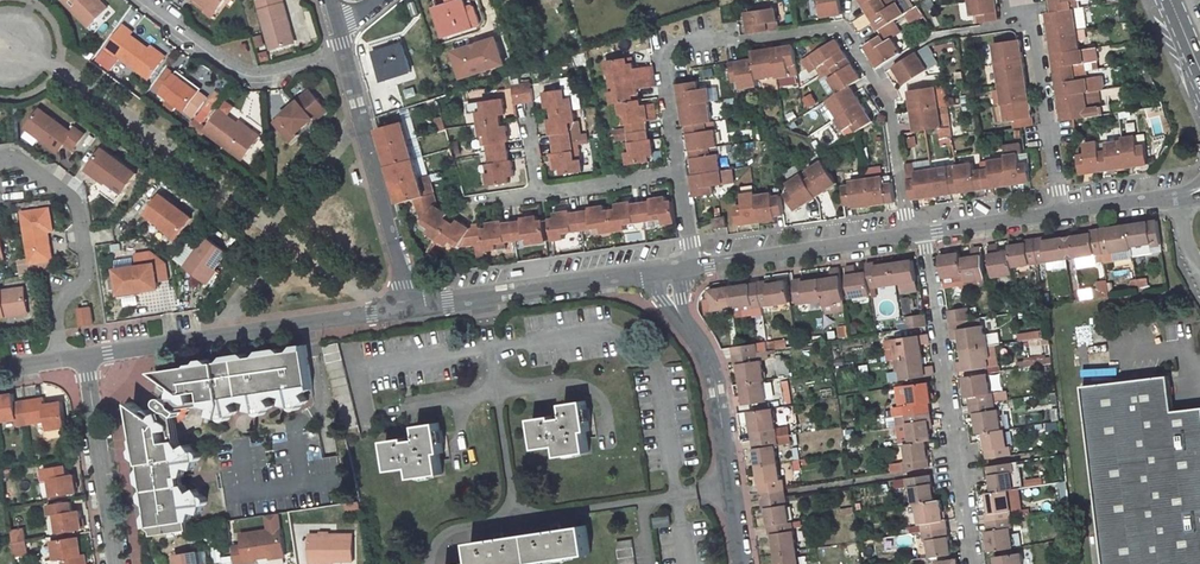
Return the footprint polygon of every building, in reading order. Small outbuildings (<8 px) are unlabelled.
[(93,29),(112,11),(105,3),(102,0),(68,0),(66,2),(93,29)] [(203,0),(197,0),(211,10),(213,7),(203,0)] [(213,7),(221,13),(231,0),(203,0),(213,7)] [(274,51),(295,45),(291,31),(295,30),(287,4),(280,6),(279,0),(272,0),(260,3),(274,51)] [(475,27),(465,0),(449,0),(450,3),(436,7),(446,36),(475,27)] [(824,18),(845,15),(844,0),(821,0),(824,18)] [(870,11),(886,1),(886,0),(863,0),(870,11)] [(930,11),(938,6),(934,0),(929,0),(924,3),(930,11)] [(999,0),(972,0),(974,15),(982,14),(983,22),(1002,19),(999,0)] [(1057,11),(1076,9),(1079,8),(1082,8),(1081,0),(1055,0),(1057,11)] [(870,11),(881,29),(907,14),(900,2),(891,8),(886,1),(870,11)] [(777,7),(748,11),(749,20),(752,34),(780,30),(777,7)] [(1054,32),(1081,28),(1081,27),(1083,27),(1082,18),(1080,19),(1079,8),(1076,9),(1057,11),(1052,12),(1054,32)] [(120,57),(153,80),(168,61),(154,51),(135,37),(138,33),(129,27),(110,52),(119,59),(120,57)] [(1081,28),(1054,32),(1057,53),(1084,49),(1083,39),(1085,39),(1084,31),(1082,31),(1081,28)] [(903,52),(894,38),(890,31),(867,46),(881,67),(903,52)] [(463,79),(510,64),(501,35),(454,49),(463,79)] [(838,39),(813,56),(820,67),(829,61),(833,67),(850,57),(838,39)] [(998,44),(1000,54),(998,54),(999,62),(1001,62),(1001,64),(1028,60),(1025,40),(998,44)] [(385,80),(414,72),(404,43),(376,52),(385,80)] [(798,64),(795,45),(774,48),(778,74),(779,78),(793,76),(791,65),(798,64)] [(171,57),(156,47),(154,51),(168,61),(171,57)] [(1084,49),(1057,53),(1060,75),(1089,70),(1088,63),(1102,61),(1100,47),(1084,49)] [(767,75),(778,74),(774,48),(754,50),(755,58),(758,77),(760,76),(760,80),(768,79),(767,75)] [(905,85),(928,71),(927,69),(929,68),(925,61),(923,63),(917,53),(893,68),(905,85)] [(851,85),(863,77),(850,57),(833,67),(838,74),(831,78),(840,92),(851,85)] [(616,81),(655,75),(654,65),(635,67),(635,62),(629,63),(628,58),(608,60),(609,71),(614,70),(616,81)] [(758,77),(755,58),(730,62),(734,82),(741,81),(741,87),(759,85),(758,77)] [(1004,84),(1031,80),(1028,60),(1001,64),(1002,66),(1000,66),(1001,75),(1003,75),(1004,84)] [(158,89),(166,95),(180,76),(172,70),(158,89)] [(1089,70),(1060,75),(1063,96),(1089,93),(1106,90),(1104,76),(1090,78),(1089,70)] [(166,95),(199,120),(213,101),(204,94),(188,82),(191,79),(183,72),(180,76),(166,95)] [(655,75),(616,81),(618,93),(612,94),(613,103),(621,102),(634,100),(633,95),(639,95),(639,91),(657,88),(655,75)] [(191,79),(188,82),(204,94),(207,90),(191,79)] [(682,105),(709,101),(711,101),(709,86),(699,87),(698,79),(679,82),(682,105)] [(1007,105),(1034,101),(1031,80),(1004,84),(1006,96),(1004,96),(1005,103),(1007,104),(1007,105)] [(536,100),(533,83),(523,84),(525,102),(536,100)] [(525,102),(523,84),(514,85),(516,103),(525,102)] [(839,117),(862,103),(851,85),(840,92),(828,100),(834,109),(832,110),(835,117),(838,115),(839,117)] [(554,112),(575,109),(573,96),(567,97),(566,88),(546,91),(548,108),(554,107),(554,112)] [(936,88),(909,92),(911,112),(938,107),(938,105),(940,105),(939,100),(937,100),(936,88)] [(317,92),(304,103),(307,106),(319,96),(317,92)] [(1063,96),(1066,121),(1078,119),(1104,115),(1103,108),(1092,109),(1089,93),(1063,96)] [(320,124),(333,113),(319,96),(307,106),(304,103),(279,123),(295,144),(303,137),(301,135),(318,121),(320,124)] [(481,123),(503,119),(502,113),(507,113),(504,97),(469,102),(471,111),(479,110),(481,123)] [(630,115),(631,125),(631,127),(632,132),(649,130),(648,122),(651,122),(649,104),(644,105),(643,99),(640,99),(634,100),(621,102),(624,116),(630,115)] [(709,101),(682,105),(685,125),(707,122),(712,121),(711,119),(714,119),(712,111),(710,111),(709,101)] [(1037,125),(1034,101),(1007,105),(1009,122),(1017,121),(1018,128),(1037,125)] [(858,131),(874,121),(862,103),(839,117),(837,119),(845,132),(855,126),(858,131)] [(1115,106),(1103,108),(1104,115),(1116,114),(1115,106)] [(914,132),(941,128),(940,118),(942,118),(941,110),(939,110),(938,107),(911,112),(914,132)] [(43,139),(61,153),(68,143),(76,150),(88,134),(80,128),(76,133),(44,108),(30,126),(44,137),(43,139)] [(573,141),(571,123),(577,122),(575,109),(554,112),(555,117),(549,118),(552,135),(554,134),(556,144),(573,141)] [(212,136),(247,162),(266,138),(258,132),(256,135),(243,126),(227,114),(211,135),(212,136)] [(488,135),(490,143),(491,153),(510,150),(508,141),(511,140),(509,124),(503,124),(503,119),(481,123),(483,135),(488,135)] [(384,147),(410,139),(405,120),(378,127),(384,147)] [(202,136),(209,125),(203,121),(195,131),(202,136)] [(707,122),(685,125),(689,150),(710,147),(717,146),(718,146),(715,130),(708,131),(707,122)] [(243,126),(256,135),(258,132),(246,123),(243,126)] [(202,136),(209,141),(212,136),(211,135),(208,133),(212,127),(209,125),(202,136)] [(29,128),(43,139),(44,137),(30,126),(29,128)] [(632,132),(635,151),(628,152),(630,165),(652,162),(651,157),(656,156),(653,139),(650,140),(649,130),(632,132)] [(1131,169),(1153,166),(1151,146),(1142,147),(1141,138),(1126,140),(1127,142),(1131,169)] [(390,165),(415,158),(410,139),(384,147),(390,165)] [(576,160),(573,141),(556,144),(557,154),(555,154),(557,170),(562,169),(563,174),(583,171),(581,159),(576,160)] [(1131,169),(1127,142),(1110,145),(1111,152),(1103,153),(1106,172),(1131,169)] [(1024,165),(1022,156),(1025,155),(1024,144),(1007,147),(1009,159),(1013,186),(1034,183),(1031,164),(1024,165)] [(1106,172),(1103,153),(1102,144),(1089,145),(1090,155),(1082,156),(1085,175),(1106,172)] [(692,174),(721,170),(719,153),(717,146),(710,147),(689,150),(692,174)] [(105,179),(126,194),(140,175),(106,150),(91,169),(105,179)] [(491,153),(494,171),(488,172),(490,185),(510,182),(509,176),(516,176),(514,159),(511,160),(510,150),(491,153)] [(395,184),(420,177),(415,158),(390,165),(395,184)] [(1013,186),(1009,159),(992,162),(993,170),(986,170),(988,190),(1013,186)] [(804,174),(819,197),(841,184),(826,161),(804,174)] [(988,190),(986,170),(978,171),(977,164),(959,166),(961,174),(963,193),(988,190)] [(868,171),(871,177),(884,171),(881,165),(868,171)] [(963,193),(961,174),(953,175),(951,167),(934,170),(938,197),(963,193)] [(733,169),(721,170),(723,185),(735,183),(733,169)] [(721,170),(692,174),(695,197),(714,195),(713,186),(723,185),(721,170)] [(913,200),(938,197),(934,170),(917,172),(909,173),(913,200)] [(420,177),(425,195),(434,193),(429,174),(420,177)] [(798,210),(819,197),(804,174),(790,183),(793,190),(788,194),(798,210)] [(425,195),(420,177),(395,184),(400,202),(415,198),(425,195)] [(898,202),(895,183),(887,184),(886,177),(869,179),(873,205),(873,206),(898,202)] [(126,194),(105,179),(98,189),(119,204),(126,194)] [(873,205),(869,179),(851,181),(852,185),(844,186),(847,205),(855,205),(855,208),(873,205)] [(761,222),(757,195),(756,192),(742,194),(744,205),(736,206),(739,226),(761,222)] [(448,214),(433,204),(433,202),(437,202),(434,193),(425,195),(415,198),(417,207),(419,206),(422,218),(424,219),(422,222),(430,227),(427,232),(438,238),(450,220),(445,217),(448,214)] [(785,215),(783,196),(774,197),(773,193),(757,195),(761,222),(777,220),(777,216),(785,215)] [(149,216),(180,239),(195,220),(164,197),(149,216)] [(669,198),(652,200),(652,202),(644,204),(646,221),(665,219),(665,224),(677,223),(674,202),(669,202),(669,198)] [(628,224),(637,223),(646,221),(644,204),(635,205),(634,203),(618,205),(619,210),(613,210),(616,231),(628,230),(628,224)] [(606,207),(590,209),(590,211),(582,212),(584,230),(602,228),(603,233),(616,231),(613,210),(607,211),(606,207)] [(54,261),(51,233),(56,232),(53,209),(27,213),(33,263),(54,261)] [(565,233),(575,232),(584,230),(582,212),(573,214),(572,211),(555,214),(556,218),(551,219),(554,240),(565,239),(565,233)] [(547,241),(544,220),(538,221),(537,216),(522,218),(522,221),(513,222),(516,240),(524,239),(533,237),(534,243),(547,241)] [(726,216),(712,218),(714,229),(728,227),(726,216)] [(470,228),(457,219),(454,223),(450,220),(438,238),(448,244),(451,239),(461,245),(462,244),(464,245),(475,243),(475,246),(485,244),(483,229),(482,224),(473,225),(473,228),(470,228)] [(504,221),(487,224),(488,228),(483,229),(485,244),(486,250),(497,248),(497,242),(516,240),(513,222),(504,223),(504,221)] [(420,227),(427,232),(430,227),(422,222),(420,227)] [(1163,223),(1134,227),(1137,247),(1156,245),(1156,248),(1167,246),(1163,223)] [(1109,255),(1137,251),(1137,247),(1134,227),(1106,231),(1109,255)] [(1080,259),(1109,255),(1106,231),(1096,233),(1096,236),(1076,239),(1080,259)] [(209,284),(220,269),(230,254),(210,239),(189,269),(209,284)] [(1045,264),(1074,260),(1070,240),(1051,242),(1051,239),(1042,240),(1045,264)] [(1070,240),(1074,260),(1080,259),(1076,239),(1070,240)] [(1019,268),(1045,264),(1042,240),(1032,241),(1033,245),(1015,248),(1016,253),(1019,268)] [(1019,268),(1016,253),(1005,255),(1004,245),(995,247),(999,278),(1020,275),(1019,268)] [(972,282),(991,279),(987,248),(976,250),(977,259),(968,260),(970,274),(972,282)] [(949,278),(970,274),(968,260),(967,254),(946,257),(949,278)] [(923,282),(920,261),(898,264),(901,285),(904,284),(923,282)] [(161,263),(119,269),(123,299),(144,295),(144,292),(165,289),(161,263)] [(898,264),(883,266),(883,263),(874,265),(875,274),(877,288),(901,285),(898,264)] [(877,288),(875,274),(864,275),(862,267),(853,268),(857,298),(878,295),(877,288)] [(42,268),(22,271),(23,277),(43,275),(42,268)] [(828,281),(831,302),(831,306),(844,304),(843,301),(852,299),(848,268),(839,270),(840,280),(828,281)] [(217,289),(227,274),(220,269),(209,284),(217,289)] [(828,281),(810,284),(809,280),(800,281),(804,306),(831,302),(828,281)] [(1108,281),(1098,281),(1099,295),(1109,294),(1108,281)] [(1151,281),(1142,282),(1143,293),(1143,294),(1152,293),(1151,281)] [(770,307),(798,303),(795,282),(777,285),(776,282),(767,283),(770,307)] [(923,282),(904,284),(905,293),(925,291),(923,282)] [(741,308),(761,305),(761,308),(770,307),(767,283),(737,288),(741,308)] [(0,291),(0,318),(10,317),(9,313),(32,311),(29,288),(0,291)] [(724,310),(741,308),(737,288),(721,290),(724,310)] [(844,304),(831,306),(830,312),(852,308),(852,299),(843,301),(844,304)] [(97,323),(95,308),(83,309),(85,325),(97,323)] [(956,324),(978,321),(976,309),(955,312),(956,324)] [(912,330),(932,327),(931,316),(910,319),(912,330)] [(966,341),(969,362),(961,364),(962,374),(994,369),(993,360),(995,360),(992,336),(989,336),(988,329),(957,333),(958,342),(966,341)] [(900,349),(903,373),(906,372),(907,382),(938,377),(937,367),(929,369),(926,347),(934,345),(933,337),(901,341),(903,349),(900,349)] [(360,429),(339,340),(323,344),(344,433),(360,429)] [(245,353),(223,356),(220,361),(212,363),(209,358),(200,360),(199,362),(191,364),(189,366),(155,371),(166,380),(177,388),(173,391),(174,396),(181,397),(187,403),(193,402),(191,393),(202,391),(204,400),(204,401),(212,400),(213,406),(212,413),(219,416),(220,418),(221,419),(223,420),(224,420),(226,420),(227,419),(230,415),(237,411),(233,403),(232,396),(248,394),(249,401),(249,402),(247,410),(256,412),(257,415),(260,415),(264,413),(265,412),(266,409),(273,405),(269,399),(269,398),(268,391),(283,389),(284,396),(284,397),(282,403),(291,406),(292,408),(293,408),(295,409),(296,409),(299,408),(300,405),(300,404),(307,400),(306,397),(304,395),(304,393),(302,386),(310,384),(304,344),(294,345),(291,350),(284,351),(280,348),(259,351),(255,356),(247,357),(245,353)] [(759,345),(735,348),(737,358),(760,354),(759,345)] [(765,363),(773,362),(771,353),(760,354),(761,363),(765,363)] [(767,382),(765,363),(761,363),(760,354),(737,358),(738,367),(741,366),(744,386),(766,382),(767,382)] [(980,416),(982,435),(988,434),(992,461),(1015,457),(1014,448),(1010,449),(1006,411),(1001,411),(998,394),(995,395),(992,375),(968,379),(972,400),(974,399),(977,416),(980,416)] [(1175,414),(1171,379),(1084,389),(1105,563),(1199,563),(1199,411),(1175,414)] [(177,388),(166,380),(166,386),(173,391),(177,388)] [(738,407),(769,402),(766,382),(744,386),(745,395),(736,396),(738,407)] [(310,384),(302,386),(304,393),(311,389),(310,384)] [(782,385),(785,408),(793,407),(789,384),(782,385)] [(908,446),(911,463),(907,463),(908,467),(909,473),(934,470),(929,443),(935,442),(932,422),(935,422),(933,405),(936,404),(933,384),(902,389),(904,408),(909,407),(911,417),(915,445),(908,446)] [(269,398),(276,395),(284,396),(283,389),(268,391),(269,398)] [(233,403),(241,400),(249,401),(248,394),(232,396),(233,403)] [(181,397),(174,396),(175,403),(174,403),(168,410),(162,412),(164,420),(167,420),(172,424),(172,429),(171,429),(173,440),(174,440),(176,448),(183,447),(178,439),(176,422),(172,419),(172,418),(172,417),(172,416),(173,415),(173,414),(174,413),(173,412),(176,407),(178,408),(179,406),(183,405),(186,407),(204,405),(213,406),(212,400),(204,401),(204,400),(193,402),(187,403),(181,397)] [(161,405),(168,410),(174,403),(166,398),(164,397),(162,398),(160,400),(160,402),(160,404),(161,405)] [(64,429),(60,403),(45,405),(44,400),(33,402),(37,425),(46,424),(48,432),(64,429)] [(569,413),(536,419),(540,450),(561,447),(562,456),(592,451),(590,431),(593,430),(589,400),(567,403),(569,413)] [(15,404),(14,401),(0,403),(0,424),(17,422),(18,428),(28,427),(24,403),(15,404)] [(37,425),(33,402),(24,403),(28,427),(37,425)] [(140,459),(141,468),(138,472),(140,482),(144,486),(145,490),(183,485),(181,476),(180,468),(186,467),(189,467),(194,469),(196,461),(198,460),(199,458),(199,454),(199,453),(197,451),(196,450),(194,450),(190,444),(183,447),(176,448),(174,440),(173,440),(165,441),(164,430),(171,429),(172,429),(172,424),(167,420),(164,420),(162,412),(157,414),(153,418),(143,411),(132,402),(137,436),(136,441),(137,445),(135,448),(136,457),(140,459)] [(183,420),(186,415),(185,414),(188,409),(186,407),(183,405),(179,406),(178,408),(176,407),(173,412),(174,413),(173,414),(173,415),(172,416),(172,417),(172,418),(172,419),(176,422),(178,423),(181,419),(183,420)] [(898,409),(899,418),(911,417),(909,407),(904,408),(898,409)] [(157,414),(149,408),(143,411),(153,418),(157,414)] [(753,413),(756,440),(780,437),(779,429),(777,410),(753,413)] [(419,434),(386,438),(389,468),(409,465),(411,476),(441,471),(438,451),(443,451),(438,420),(417,423),(419,434)] [(792,427),(779,429),(780,437),(781,446),(794,444),(792,427)] [(756,440),(760,466),(780,464),(777,447),(781,446),(780,437),(756,440)] [(760,466),(763,492),(787,489),(786,481),(783,481),(780,464),(760,466)] [(990,494),(993,514),(989,514),(992,531),(988,531),(991,553),(1015,549),(1012,530),(1016,529),(1011,491),(1016,491),(1014,474),(1017,473),(1016,465),(992,468),(996,493),(990,494)] [(908,467),(894,469),(895,475),(909,473),(908,467)] [(42,500),(77,495),(74,476),(66,477),(65,468),(41,472),(43,481),(39,482),(42,500)] [(919,505),(922,525),(925,525),(927,541),(930,541),(932,559),(953,556),(949,520),(946,521),(943,501),(938,502),(934,476),(910,480),(911,485),(911,489),(914,488),(916,505),(919,505)] [(201,513),(203,504),(205,503),(206,501),(207,499),(206,497),(204,495),(201,495),(197,487),(191,491),(190,491),(184,492),(183,485),(145,490),(145,491),(141,495),(142,501),(147,504),(148,513),(145,518),(146,527),(151,531),(152,535),(189,530),(189,521),(188,513),(194,512),(196,511),(201,513)] [(764,500),(788,497),(787,489),(763,492),(764,500)] [(792,523),(788,497),(764,500),(765,510),(769,510),(771,526),(792,523)] [(53,517),(56,534),(82,530),(79,512),(72,513),(71,503),(47,507),(48,517),(53,517)] [(284,555),(280,529),(278,514),(266,516),(268,531),(240,535),(242,546),(233,548),(236,563),(240,563),(256,562),(256,559),(284,555)] [(655,527),(670,524),(669,515),(654,517),(655,527)] [(775,536),(777,553),(798,551),(794,523),(792,523),(771,526),(772,536),(775,536)] [(589,553),(585,524),(469,540),(472,560),(446,563),(509,563),(589,553)] [(26,527),(11,530),(16,555),(30,552),(26,527)] [(334,561),(353,561),(353,534),(310,535),(310,563),(314,563),(320,563),(321,561),(334,561)] [(78,538),(52,542),(54,560),(62,560),(63,563),(87,563),(86,555),(81,555),(78,538)] [(632,540),(616,542),(619,563),(635,563),(632,540)] [(779,563),(800,563),(798,551),(777,553),(779,563)] [(196,554),(175,557),(176,563),(198,563),(196,554)] [(1021,556),(996,559),(997,563),(1022,563),(1021,556)]
